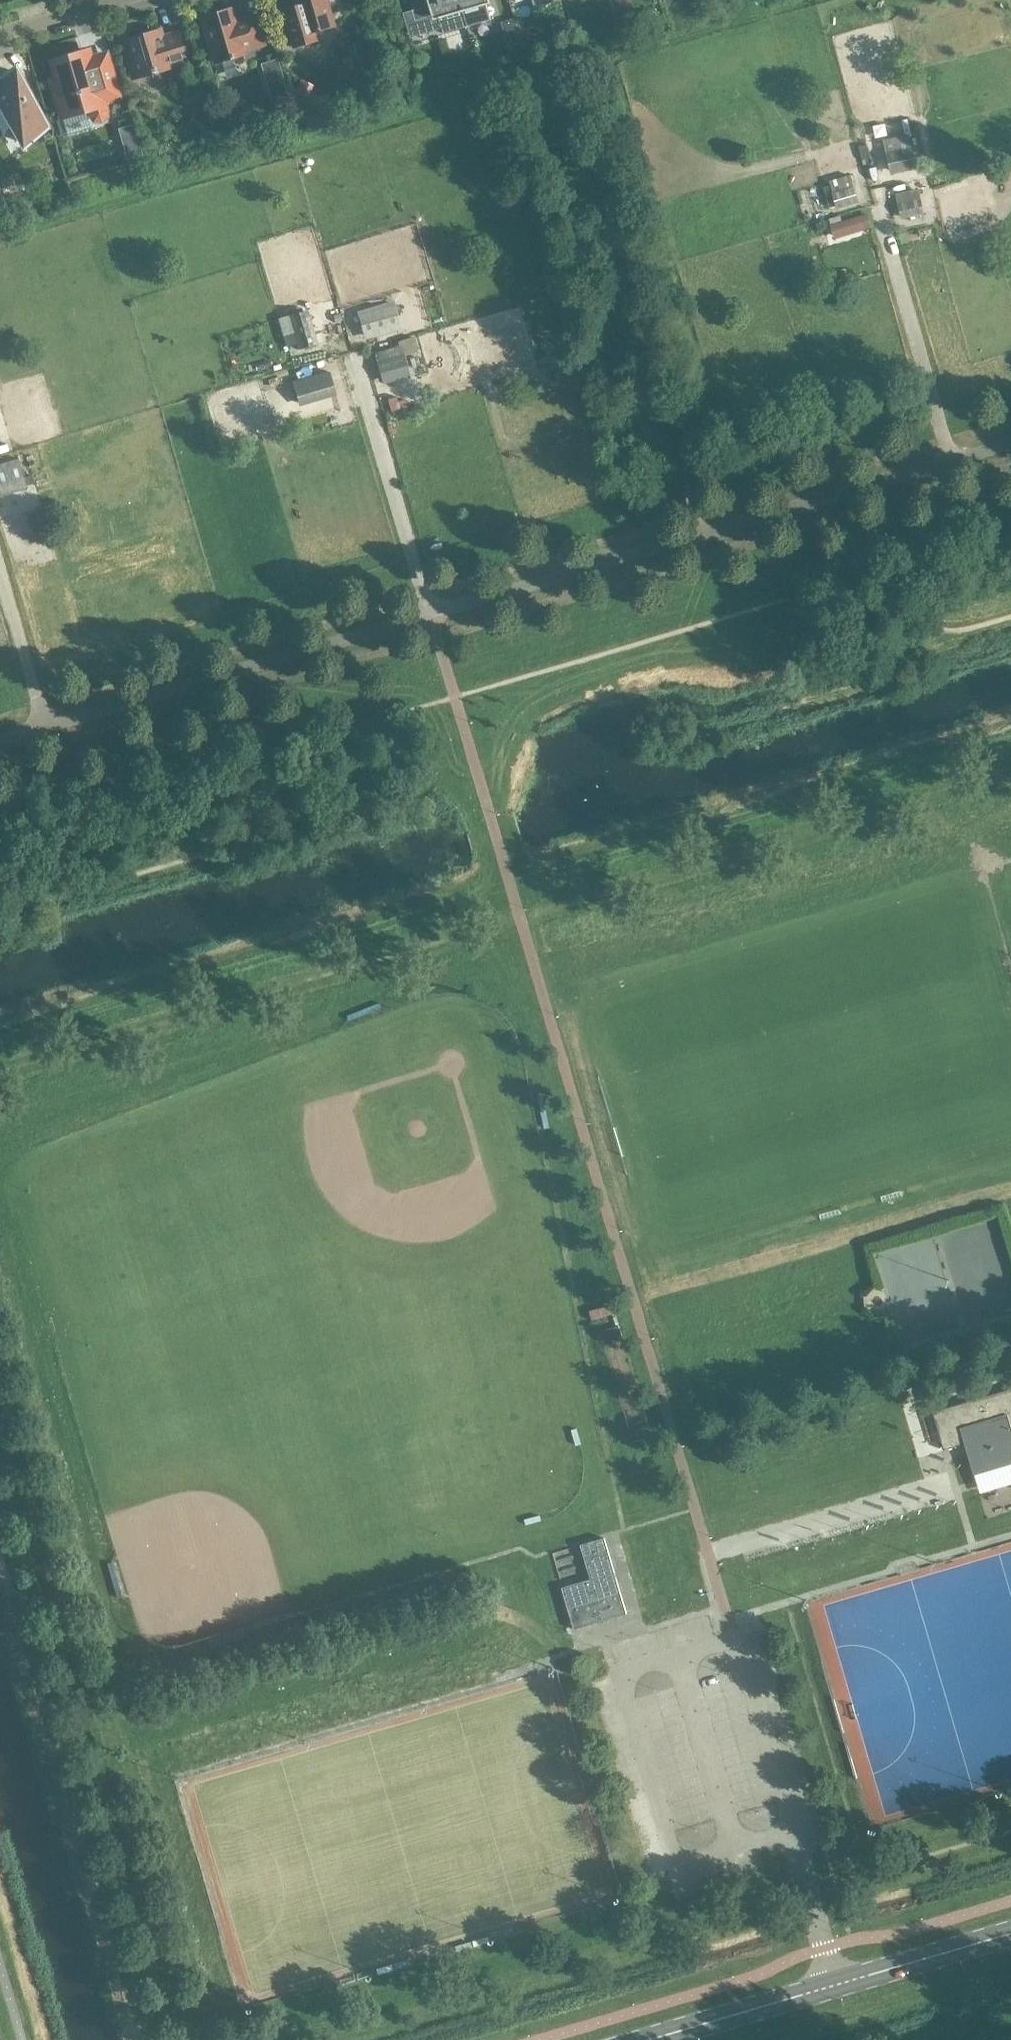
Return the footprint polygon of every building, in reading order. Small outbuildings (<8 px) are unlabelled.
[(282,11),(281,11),(292,48),(317,40),(314,31),(333,25),(326,0),(292,0),(294,8),(282,11)] [(439,19),(443,34),(467,27),(463,12),(459,0),(424,0),(425,2),(428,1),(430,6),(413,11),(415,21),(433,16),(439,19)] [(463,12),(467,27),(491,20),(486,5),(489,0),(459,0),(463,12)] [(235,25),(230,9),(200,18),(214,63),(215,63),(214,61),(228,57),(229,59),(244,54),(242,50),(264,44),(255,16),(242,20),(243,23),(235,25)] [(171,66),(185,61),(177,33),(152,40),(150,33),(123,40),(128,58),(126,59),(132,79),(171,68),(171,66)] [(521,43),(518,33),(509,36),(512,45),(521,43)] [(103,101),(118,97),(109,64),(93,68),(92,66),(88,63),(86,64),(82,52),(51,62),(56,79),(50,81),(61,118),(86,111),(88,117),(93,123),(101,124),(107,119),(108,110),(106,105),(104,105),(103,101)] [(5,112),(5,115),(6,118),(6,120),(8,122),(9,125),(11,127),(13,126),(22,143),(45,131),(15,72),(0,80),(0,101),(5,110),(5,112)] [(293,94),(305,102),(314,87),(302,80),(293,94)] [(192,123),(191,125),(192,127),(192,130),(194,132),(195,134),(197,135),(200,136),(202,137),(204,137),(207,136),(209,135),(211,134),(213,132),(214,130),(215,127),(215,125),(215,123),(214,120),(213,118),(211,116),(209,115),(207,114),(205,113),(202,113),(200,114),(197,115),(195,116),(194,118),(193,120),(192,123)] [(119,129),(121,139),(135,135),(133,126),(119,129)] [(892,171),(915,166),(912,148),(908,135),(884,140),(887,154),(888,153),(892,171)] [(834,194),(838,207),(858,201),(854,188),(850,175),(830,182),(834,194)] [(902,217),(922,212),(918,191),(897,196),(902,217)] [(868,212),(841,219),(840,216),(829,219),(834,235),(869,224),(871,223),(868,212)] [(358,316),(363,334),(399,324),(394,306),(358,316)] [(290,316),(300,350),(317,345),(314,335),(310,336),(303,312),(290,316)] [(322,338),(341,333),(338,325),(319,330),(322,338)] [(403,356),(377,364),(381,379),(408,371),(403,356)] [(299,403),(335,392),(329,372),(293,383),(299,403)] [(26,486),(21,468),(18,459),(0,464),(0,493),(26,486)] [(615,1313),(612,1304),(589,1311),(592,1320),(615,1313)] [(602,1342),(622,1336),(619,1326),(599,1332),(602,1342)] [(1010,1460),(1010,1389),(932,1412),(944,1450),(965,1444),(973,1471),(1010,1460)] [(595,1617),(596,1623),(627,1614),(604,1538),(580,1545),(590,1579),(562,1588),(572,1623),(595,1617)]
